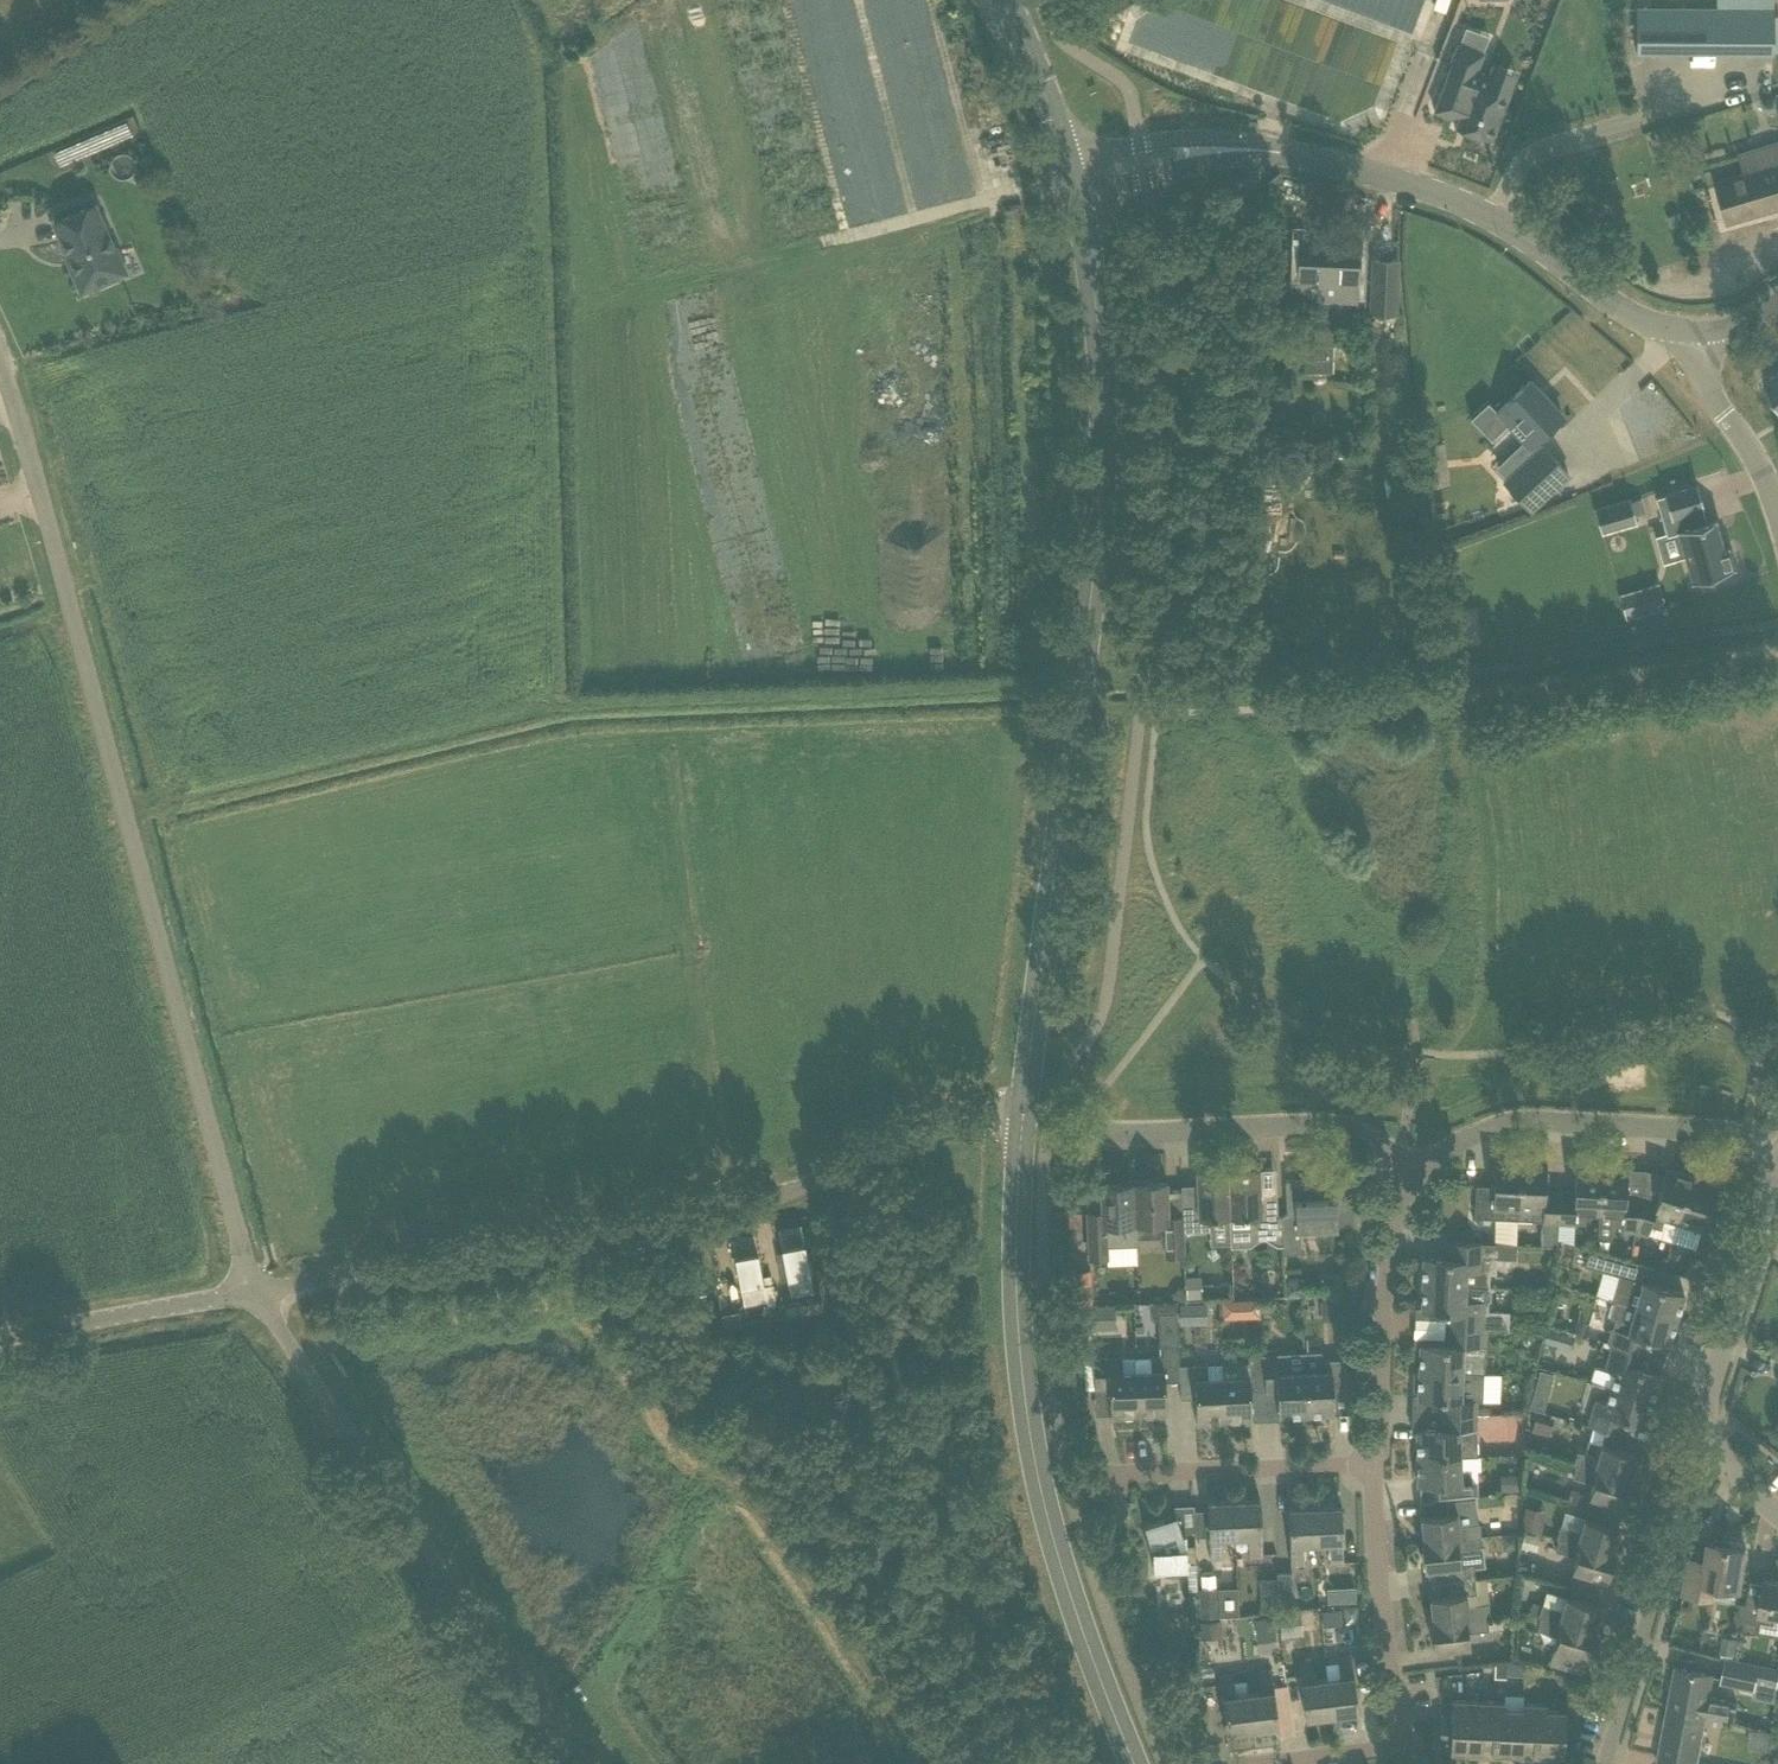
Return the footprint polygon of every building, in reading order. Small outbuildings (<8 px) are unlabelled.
[(1774,53),(1774,7),(1636,7),(1637,53),(1774,53)] [(1451,64),(1434,110),(1457,119),(1455,126),(1492,140),(1510,92),(1487,84),(1491,75),(1477,70),(1483,52),(1457,43),(1450,63),(1451,64)] [(1777,206),(1777,138),(1736,150),(1742,172),(1713,180),(1725,221),(1777,206)] [(114,249),(95,204),(54,221),(74,268),(72,269),(82,292),(123,274),(112,251),(114,249)] [(1600,211),(1593,221),(1600,227),(1608,217),(1600,211)] [(1671,226),(1682,222),(1678,211),(1666,216),(1671,226)] [(1356,297),(1358,237),(1299,235),(1299,236),(1300,236),(1299,242),(1294,245),(1293,255),(1299,258),(1298,296),(1356,297)] [(1375,260),(1374,312),(1397,314),(1398,260),(1375,260)] [(1271,281),(1271,309),(1289,309),(1289,281),(1271,281)] [(1305,303),(1303,372),(1332,372),(1333,343),(1348,343),(1348,333),(1349,304),(1335,303),(1305,303)] [(1764,381),(1777,402),(1777,372),(1764,381)] [(1488,401),(1471,417),(1494,440),(1513,422),(1529,439),(1533,443),(1536,440),(1563,416),(1530,380),(1497,411),(1488,401)] [(1531,508),(1569,473),(1543,445),(1542,446),(1512,473),(1505,480),(1531,508)] [(1693,582),(1737,569),(1730,546),(1726,547),(1717,518),(1706,521),(1702,507),(1704,507),(1697,484),(1656,496),(1667,534),(1678,531),(1693,582)] [(1636,521),(1629,497),(1595,507),(1602,531),(1636,521)] [(1626,616),(1665,604),(1660,588),(1621,600),(1626,616)] [(1518,1208),(1521,1159),(1495,1158),(1494,1185),(1476,1184),(1474,1217),(1518,1219),(1518,1208)] [(1547,1161),(1521,1159),(1518,1208),(1532,1209),(1531,1220),(1542,1220),(1540,1242),(1557,1243),(1558,1222),(1560,1191),(1545,1190),(1547,1161)] [(1586,1211),(1599,1212),(1602,1164),(1576,1162),(1574,1191),(1560,1191),(1558,1222),(1574,1223),(1574,1222),(1585,1222),(1586,1211)] [(1285,1180),(1287,1213),(1282,1215),(1282,1224),(1278,1224),(1278,1227),(1279,1243),(1283,1243),(1283,1253),(1301,1252),(1300,1232),(1338,1230),(1337,1203),(1344,1203),(1343,1182),(1347,1182),(1346,1163),(1308,1164),(1309,1179),(1285,1180)] [(1612,1224),(1623,1224),(1622,1231),(1635,1232),(1642,1195),(1626,1194),(1628,1165),(1602,1164),(1599,1212),(1613,1213),(1612,1224)] [(1259,1166),(1228,1168),(1230,1216),(1230,1226),(1278,1224),(1276,1187),(1275,1187),(1275,1189),(1260,1190),(1259,1166)] [(1671,1240),(1672,1240),(1691,1175),(1667,1167),(1657,1199),(1642,1195),(1635,1232),(1648,1236),(1649,1225),(1661,1228),(1661,1229),(1673,1233),(1671,1240)] [(1182,1188),(1181,1188),(1183,1216),(1183,1231),(1210,1230),(1209,1217),(1230,1216),(1228,1168),(1197,1169),(1198,1193),(1183,1193),(1182,1188)] [(1691,1175),(1672,1240),(1696,1248),(1695,1251),(1709,1255),(1722,1214),(1708,1210),(1716,1182),(1691,1175)] [(1167,1181),(1134,1182),(1135,1223),(1136,1237),(1165,1236),(1165,1254),(1184,1254),(1183,1231),(1183,1216),(1168,1217),(1167,1181)] [(1135,1223),(1134,1182),(1100,1184),(1102,1210),(1087,1211),(1089,1258),(1108,1257),(1107,1245),(1136,1244),(1136,1237),(1135,1223)] [(801,1225),(779,1230),(791,1294),(813,1289),(801,1225)] [(744,1302),(767,1298),(755,1234),(732,1238),(744,1302)] [(1496,1270),(1497,1242),(1477,1241),(1448,1241),(1447,1257),(1423,1256),(1422,1283),(1465,1284),(1487,1285),(1488,1270),(1496,1270)] [(1585,1260),(1584,1264),(1605,1270),(1615,1273),(1612,1283),(1608,1297),(1676,1317),(1684,1291),(1649,1281),(1638,1278),(1642,1263),(1626,1258),(1589,1247),(1585,1260)] [(1091,1303),(1090,1270),(1070,1271),(1071,1304),(1091,1303)] [(1186,1275),(1187,1299),(1203,1298),(1201,1275),(1186,1275)] [(1305,1282),(1298,1275),(1289,1279),(1286,1282),(1287,1295),(1301,1294),(1303,1292),(1305,1282)] [(1487,1287),(1487,1285),(1465,1284),(1422,1283),(1421,1310),(1449,1311),(1448,1326),(1485,1328),(1509,1329),(1510,1310),(1487,1309),(1487,1299),(1491,1300),(1491,1287),(1487,1287)] [(1565,1301),(1569,1289),(1556,1284),(1552,1297),(1565,1301)] [(1172,1292),(1172,1300),(1186,1299),(1185,1287),(1178,1287),(1172,1292)] [(1609,1315),(1615,1317),(1608,1341),(1613,1343),(1642,1351),(1646,1336),(1668,1343),(1676,1317),(1608,1297),(1608,1298),(1613,1299),(1609,1315)] [(1220,1318),(1236,1318),(1235,1298),(1220,1299),(1220,1318)] [(1338,1319),(1338,1300),(1321,1300),(1321,1319),(1338,1319)] [(771,1318),(787,1314),(785,1302),(768,1305),(771,1318)] [(1189,1323),(1188,1302),(1179,1302),(1180,1323),(1189,1323)] [(1091,1306),(1078,1307),(1079,1330),(1092,1330),(1091,1306)] [(741,1323),(739,1310),(722,1313),(724,1326),(741,1323)] [(1164,1345),(1178,1345),(1176,1312),(1158,1312),(1159,1345),(1164,1345)] [(1419,1370),(1477,1372),(1484,1372),(1485,1328),(1448,1326),(1448,1344),(1420,1343),(1419,1370)] [(1555,1330),(1547,1327),(1543,1340),(1551,1342),(1555,1330)] [(1616,1372),(1611,1387),(1652,1399),(1660,1373),(1637,1367),(1642,1351),(1613,1343),(1605,1369),(1616,1372)] [(1333,1389),(1347,1389),(1346,1358),(1322,1359),(1321,1351),(1304,1351),(1304,1360),(1304,1371),(1306,1414),(1334,1412),(1333,1389)] [(1222,1363),(1223,1377),(1224,1419),(1238,1418),(1238,1421),(1252,1421),(1251,1392),(1266,1391),(1265,1354),(1248,1355),(1248,1362),(1222,1363)] [(1304,1371),(1304,1360),(1278,1361),(1278,1354),(1265,1354),(1266,1391),(1277,1391),(1278,1415),(1306,1414),(1304,1371)] [(1137,1371),(1136,1356),(1094,1358),(1095,1389),(1110,1388),(1111,1417),(1125,1416),(1125,1413),(1139,1413),(1137,1371)] [(1166,1415),(1165,1380),(1164,1356),(1151,1356),(1151,1370),(1137,1371),(1139,1413),(1152,1412),(1152,1415),(1166,1415)] [(1180,1379),(1181,1397),(1196,1397),(1197,1423),(1211,1422),(1211,1419),(1224,1419),(1223,1377),(1208,1378),(1208,1363),(1194,1364),(1179,1365),(1180,1379)] [(1440,1398),(1440,1414),(1476,1413),(1486,1414),(1487,1407),(1476,1407),(1476,1399),(1483,1400),(1484,1372),(1477,1372),(1419,1370),(1414,1370),(1413,1390),(1418,1391),(1418,1397),(1440,1398)] [(1644,1425),(1652,1399),(1611,1387),(1607,1402),(1596,1399),(1589,1425),(1618,1433),(1622,1418),(1644,1425)] [(1417,1428),(1417,1456),(1477,1454),(1476,1428),(1476,1413),(1440,1414),(1440,1428),(1417,1428)] [(1537,1413),(1532,1430),(1549,1435),(1554,1418),(1537,1413)] [(1636,1453),(1601,1443),(1598,1456),(1578,1450),(1574,1462),(1629,1478),(1636,1453)] [(1460,1471),(1460,1455),(1477,1455),(1477,1454),(1417,1456),(1418,1484),(1433,1484),(1433,1499),(1420,1500),(1420,1501),(1446,1499),(1475,1495),(1478,1495),(1478,1482),(1472,1482),(1471,1471),(1460,1471)] [(1631,1479),(1629,1478),(1574,1462),(1574,1463),(1576,1463),(1573,1475),(1593,1481),(1589,1494),(1624,1504),(1631,1479)] [(1501,1474),(1500,1490),(1519,1490),(1519,1474),(1501,1474)] [(1480,1522),(1478,1522),(1475,1495),(1446,1499),(1448,1513),(1421,1516),(1424,1541),(1481,1534),(1480,1522)] [(1260,1498),(1234,1499),(1235,1536),(1248,1535),(1249,1556),(1263,1555),(1260,1498)] [(1234,1499),(1208,1500),(1210,1557),(1223,1557),(1223,1536),(1235,1536),(1234,1499)] [(1341,1505),(1315,1506),(1316,1542),(1329,1542),(1330,1562),(1343,1561),(1341,1505)] [(1525,1505),(1521,1527),(1542,1531),(1546,1509),(1525,1505)] [(1316,1542),(1315,1506),(1289,1507),(1291,1563),(1304,1563),(1304,1543),(1316,1542)] [(1152,1546),(1153,1566),(1187,1565),(1187,1575),(1197,1575),(1196,1544),(1186,1545),(1185,1533),(1183,1533),(1176,1514),(1144,1524),(1150,1544),(1153,1543),(1154,1546),(1152,1546)] [(1581,1529),(1561,1523),(1557,1536),(1612,1552),(1619,1527),(1584,1516),(1581,1529)] [(1522,1543),(1521,1546),(1537,1550),(1540,1533),(1535,1532),(1524,1530),(1522,1543)] [(1503,1548),(1518,1547),(1516,1533),(1502,1534),(1503,1548)] [(1481,1534),(1424,1541),(1421,1541),(1425,1568),(1452,1565),(1453,1579),(1474,1577),(1473,1567),(1485,1565),(1483,1545),(1480,1545),(1479,1536),(1481,1536),(1481,1534)] [(1614,1553),(1612,1552),(1557,1536),(1556,1537),(1559,1537),(1556,1549),(1576,1555),(1572,1568),(1592,1574),(1607,1578),(1614,1553)] [(1727,1539),(1727,1544),(1710,1541),(1707,1560),(1691,1558),(1684,1593),(1689,1593),(1688,1598),(1700,1600),(1701,1596),(1712,1598),(1715,1583),(1740,1588),(1747,1548),(1742,1547),(1743,1542),(1727,1539)] [(1292,1604),(1291,1571),(1277,1572),(1277,1577),(1279,1605),(1292,1604)] [(1259,1578),(1261,1609),(1277,1609),(1276,1577),(1259,1578)] [(1430,1596),(1433,1621),(1490,1615),(1490,1603),(1465,1605),(1464,1593),(1475,1591),(1474,1577),(1453,1579),(1455,1593),(1430,1596)] [(1750,1587),(1742,1630),(1756,1633),(1758,1622),(1756,1621),(1757,1615),(1772,1618),(1773,1613),(1777,1614),(1777,1580),(1764,1578),(1762,1589),(1750,1587)] [(1219,1587),(1220,1616),(1240,1615),(1239,1586),(1219,1587)] [(1356,1600),(1356,1586),(1342,1586),(1342,1600),(1356,1600)] [(1199,1588),(1200,1616),(1220,1616),(1219,1587),(1199,1588)] [(1601,1606),(1566,1596),(1562,1608),(1542,1602),(1539,1614),(1541,1615),(1594,1630),(1601,1606)] [(1344,1624),(1342,1608),(1322,1610),(1323,1626),(1344,1624)] [(1282,1636),(1302,1633),(1298,1609),(1278,1612),(1282,1636)] [(1276,1636),(1273,1615),(1255,1617),(1258,1639),(1276,1636)] [(1490,1616),(1490,1615),(1433,1621),(1430,1622),(1434,1649),(1470,1644),(1468,1631),(1489,1629),(1504,1628),(1502,1615),(1490,1616)] [(1596,1631),(1594,1630),(1541,1615),(1537,1628),(1558,1634),(1549,1662),(1582,1671),(1587,1657),(1588,1657),(1596,1631)] [(1222,1636),(1221,1619),(1200,1620),(1200,1638),(1222,1636)] [(1351,1654),(1338,1656),(1340,1676),(1327,1678),(1332,1714),(1358,1711),(1351,1654)] [(1721,1682),(1756,1690),(1757,1683),(1777,1687),(1777,1667),(1726,1656),(1721,1682)] [(1312,1659),(1299,1661),(1306,1717),(1332,1714),(1327,1678),(1315,1680),(1312,1659)] [(1520,1679),(1524,1663),(1510,1659),(1506,1675),(1520,1679)] [(1676,1666),(1668,1707),(1706,1715),(1726,1718),(1730,1699),(1709,1695),(1713,1673),(1676,1666)] [(1248,1692),(1253,1728),(1279,1725),(1272,1669),(1258,1670),(1261,1691),(1248,1692)] [(1226,1732),(1253,1728),(1248,1692),(1235,1694),(1233,1674),(1219,1675),(1226,1732)] [(1450,1749),(1460,1749),(1462,1699),(1452,1699),(1451,1714),(1440,1713),(1439,1744),(1450,1744),(1450,1749)] [(1462,1699),(1460,1749),(1469,1750),(1469,1755),(1480,1756),(1483,1700),(1462,1699)] [(1480,1756),(1501,1757),(1503,1701),(1483,1700),(1480,1756)] [(1506,1701),(1503,1701),(1501,1757),(1503,1757),(1503,1751),(1521,1752),(1520,1758),(1522,1758),(1524,1702),(1523,1702),(1523,1707),(1505,1707),(1506,1701)] [(1522,1758),(1542,1759),(1545,1703),(1524,1702),(1522,1758)] [(1546,1703),(1545,1703),(1542,1759),(1544,1759),(1544,1753),(1563,1754),(1565,1710),(1546,1709),(1546,1703)] [(1706,1715),(1668,1707),(1658,1763),(1659,1763),(1697,1763),(1706,1715)]
